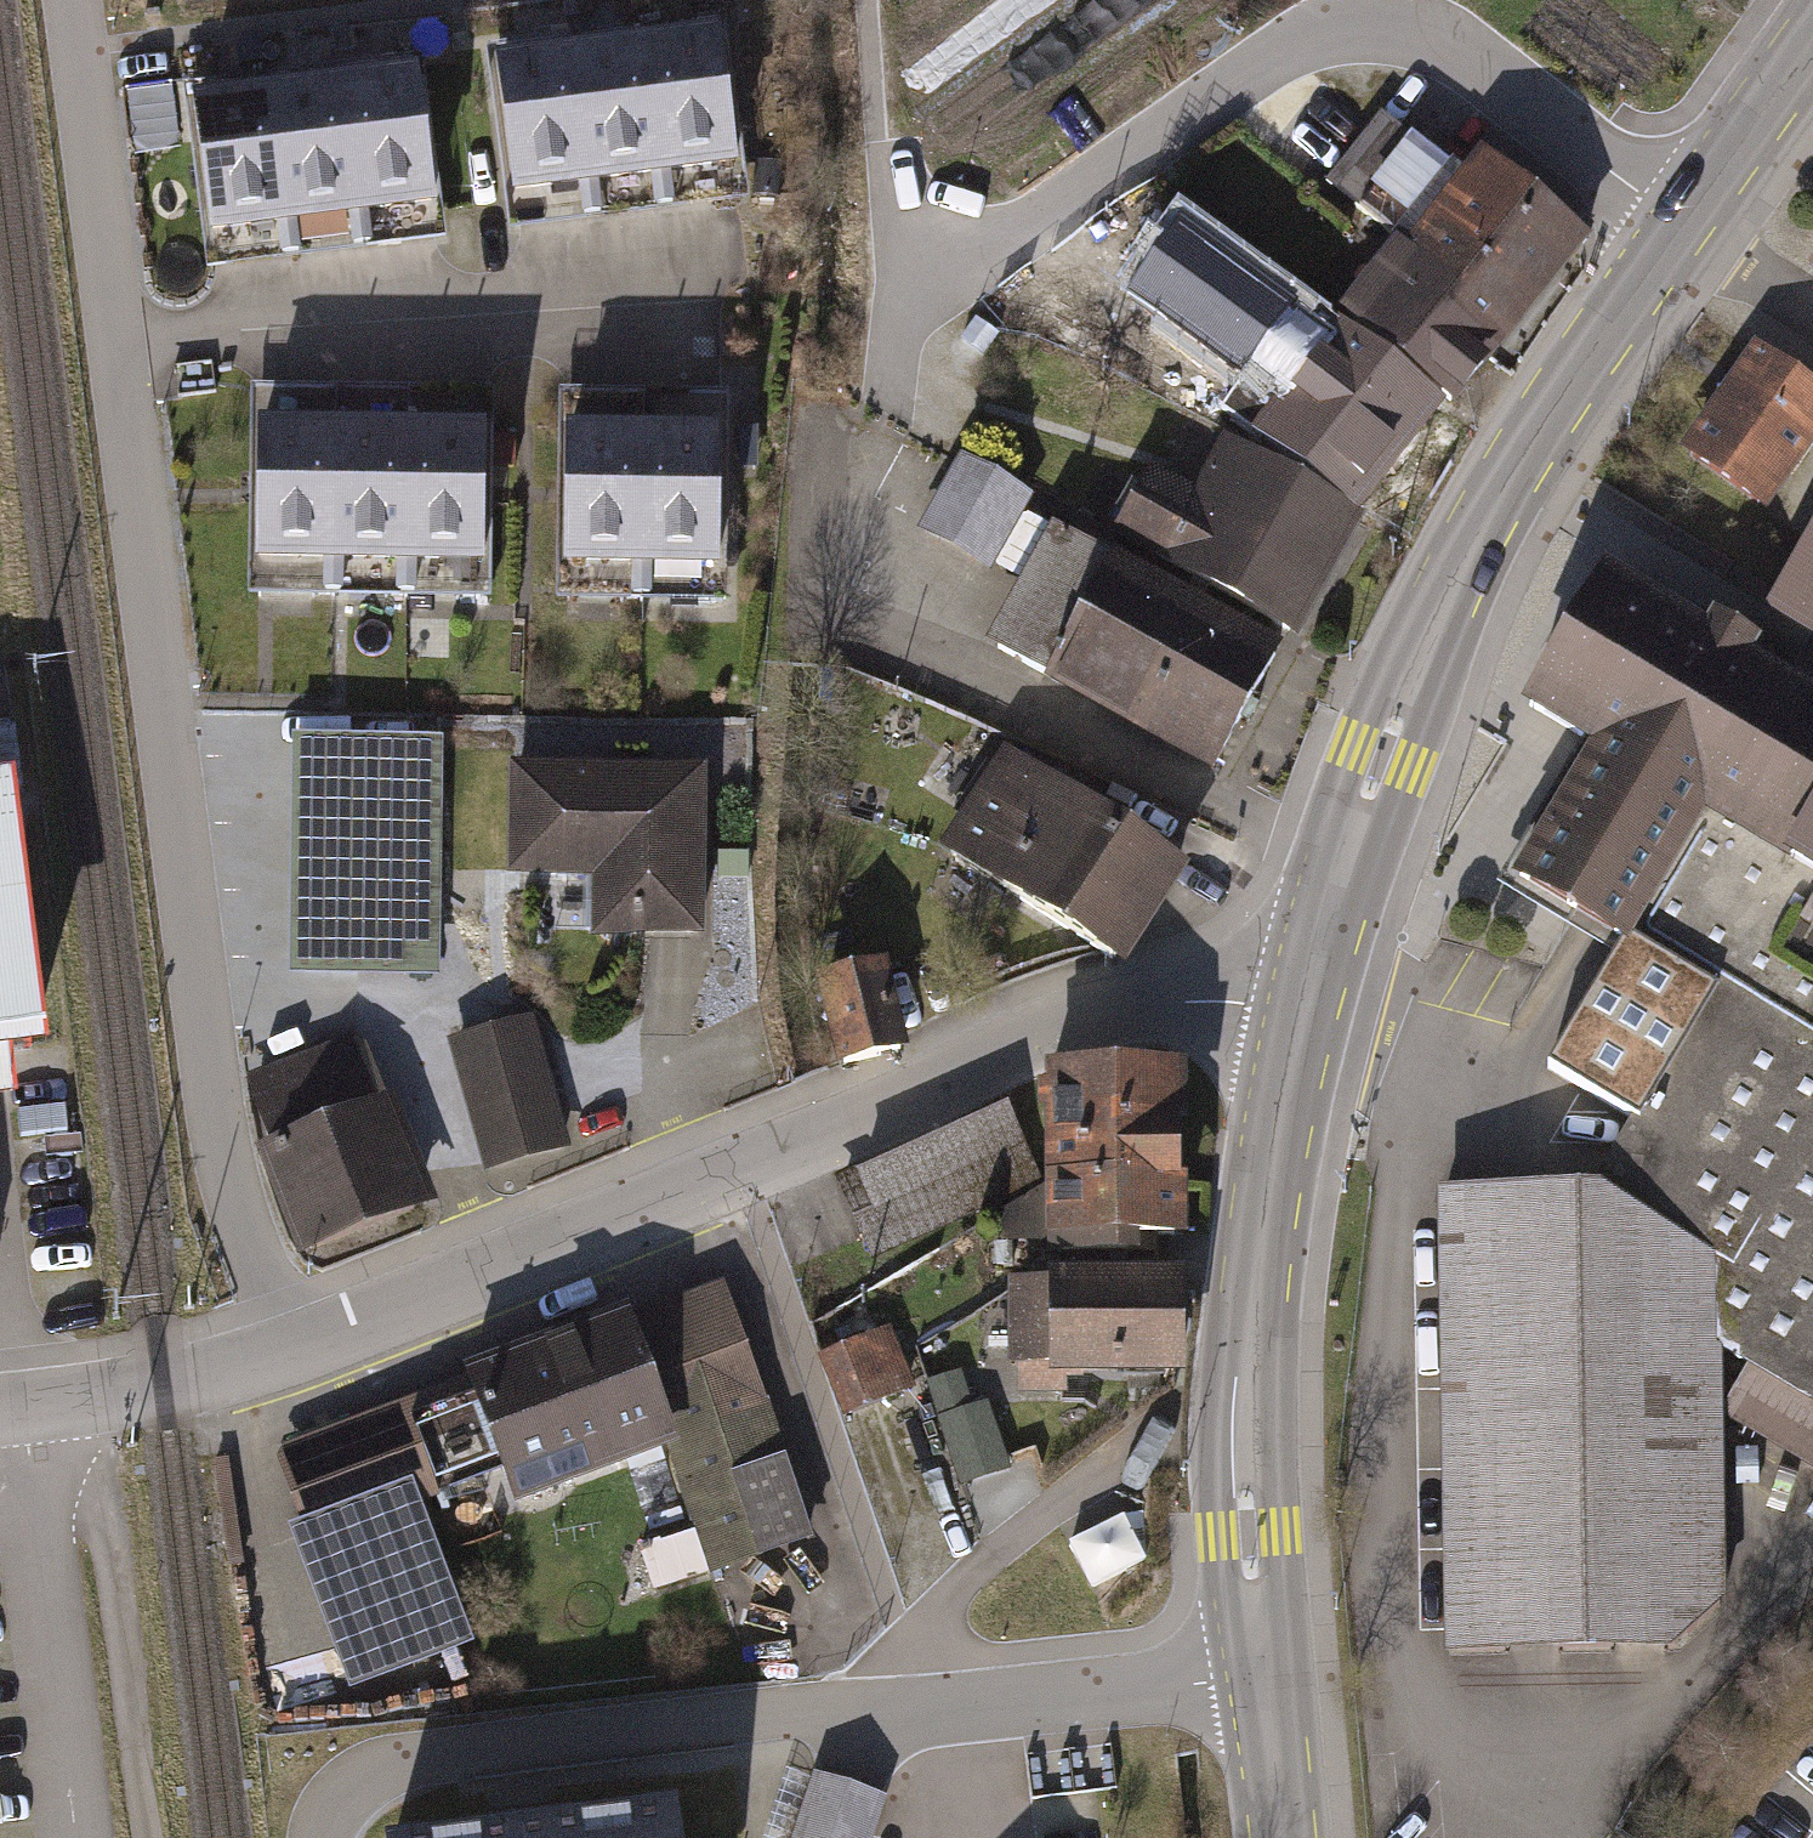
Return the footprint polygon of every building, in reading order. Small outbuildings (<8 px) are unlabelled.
[(722,21),(639,32),(664,213),(747,201),(722,21)] [(639,32),(566,42),(590,224),(664,213),(639,32)] [(566,42),(483,53),(505,235),(590,224),(566,42)] [(418,59),(336,72),(357,253),(441,242),(418,59)] [(336,72),(264,80),(285,261),(357,253),(336,72)] [(264,80),(180,91),(202,273),(285,261),(264,80)] [(1327,183),(1358,208),(1412,140),(1382,116),(1327,183)] [(1395,248),(1513,339),(1588,244),(1479,159),(1462,181),(1412,140),(1358,208),(1401,241),(1395,248)] [(754,163),(752,196),(778,198),(781,166),(754,163)] [(464,184),(442,188),(445,212),(467,209),(464,184)] [(1395,248),(1340,318),(1457,412),(1513,339),(1395,248)] [(975,320),(961,341),(984,356),(999,336),(975,320)] [(1330,323),(1249,434),(1364,517),(1445,406),(1330,323)] [(1758,344),(1683,449),(1773,512),(1812,456),(1812,383),(1758,344)] [(339,388),(252,388),(252,476),(251,570),(338,570),(339,388)] [(412,388),(339,388),(338,570),(409,570),(412,388)] [(495,390),(412,388),(409,570),(492,570),(494,492),(495,390)] [(645,397),(558,397),(557,493),(557,576),(644,577),(645,397)] [(729,397),(645,397),(644,577),(726,578),(729,397)] [(741,428),(741,469),(758,469),(758,428),(741,428)] [(1222,443),(1193,496),(1335,574),(1364,521),(1222,443)] [(957,460),(915,534),(988,575),(1030,500),(957,460)] [(1151,470),(1112,539),(1296,644),(1335,574),(1193,496),(1151,470)] [(1021,582),(1050,531),(1026,517),(997,568),(1021,582)] [(1211,776),(1277,651),(1050,531),(1021,582),(988,647),(1049,680),(1044,689),(1211,776)] [(1754,644),(1700,612),(1692,626),(1600,571),(1514,717),(1580,756),(1500,892),(1627,966),(1706,832),(1812,895),(1812,695),(1790,681),(1811,647),(1812,648),(1812,542),(1754,644)] [(439,742),(288,740),(285,978),(435,980),(439,742)] [(1193,860),(1010,750),(949,852),(1132,962),(1193,860)] [(704,770),(509,770),(509,881),(586,880),(586,940),(704,940),(704,770)] [(0,803),(0,1044),(37,1040),(9,802),(0,803)] [(1597,1193),(1721,1267),(1723,1349),(1751,1367),(1812,1404),(1812,895),(1706,832),(1627,966),(1704,1000),(1597,1193)] [(896,963),(825,979),(846,1069),(917,1053),(896,963)] [(537,1019),(447,1041),(480,1174),(570,1152),(537,1019)] [(352,1035),(242,1074),(304,1252),(437,1205),(398,1094),(376,1102),(352,1035)] [(1191,1070),(1051,1071),(1051,1090),(1043,1090),(1043,1119),(1050,1119),(1050,1182),(1188,1181),(1188,1133),(1192,1132),(1191,1070)] [(1004,1108),(835,1182),(869,1259),(1038,1185),(1004,1108)] [(1194,1180),(1188,1181),(1050,1182),(1050,1244),(1050,1257),(1144,1255),(1144,1248),(1195,1247),(1194,1180)] [(1005,1245),(1050,1244),(1050,1182),(1004,1213),(1005,1245)] [(1597,1193),(1438,1201),(1449,1659),(1671,1657),(1727,1609),(1725,1411),(1723,1349),(1721,1267),(1597,1193)] [(1187,1275),(1048,1272),(1048,1281),(1010,1280),(1008,1365),(1046,1366),(1046,1376),(1185,1379),(1187,1275)] [(468,1381),(285,1449),(277,1460),(301,1526),(411,1485),(420,1507),(501,1478),(514,1516),(672,1458),(696,1526),(636,1548),(655,1599),(815,1541),(723,1289),(633,1322),(629,1313),(465,1373),(468,1381)] [(889,1334),(823,1359),(844,1414),(910,1389),(889,1334)] [(1751,1367),(1725,1411),(1812,1463),(1812,1404),(1751,1367)] [(989,1402),(938,1420),(962,1489),(1013,1470),(989,1402)] [(420,1507),(411,1485),(301,1526),(291,1530),(352,1692),(473,1647),(420,1507)] [(1077,1544),(1093,1588),(1149,1568),(1133,1524),(1077,1544)] [(875,1815),(880,1799),(845,1788),(816,1778),(796,1837),(867,1837),(875,1815)] [(446,1837),(687,1837),(684,1809),(529,1828),(446,1837)]
